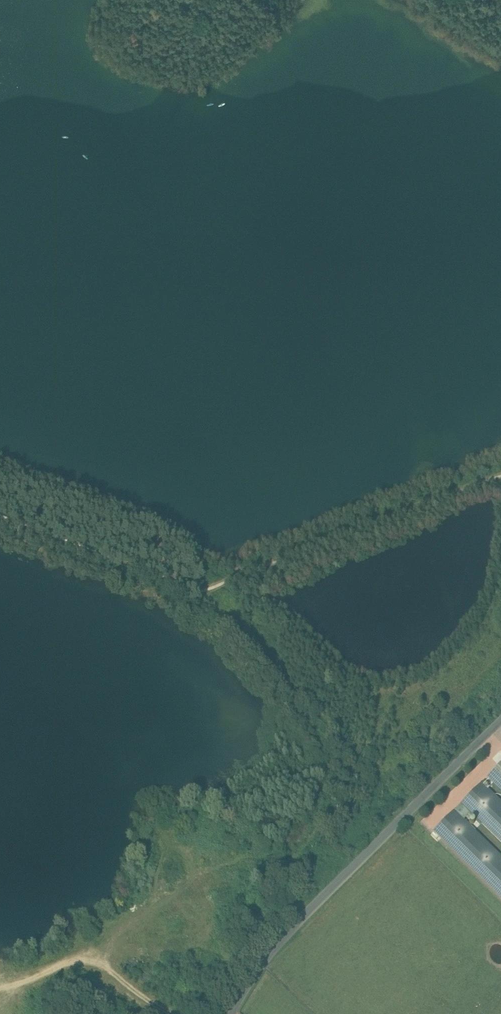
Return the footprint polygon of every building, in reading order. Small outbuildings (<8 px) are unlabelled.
[(487,777),(489,778),(483,784),(489,789),(494,784),(500,790),(500,763),(487,777)] [(489,790),(489,789),(483,784),(482,783),(462,803),(465,806),(457,813),(454,810),(434,830),(500,896),(500,856),(463,819),(471,812),(500,841),(500,801),(489,790)]
